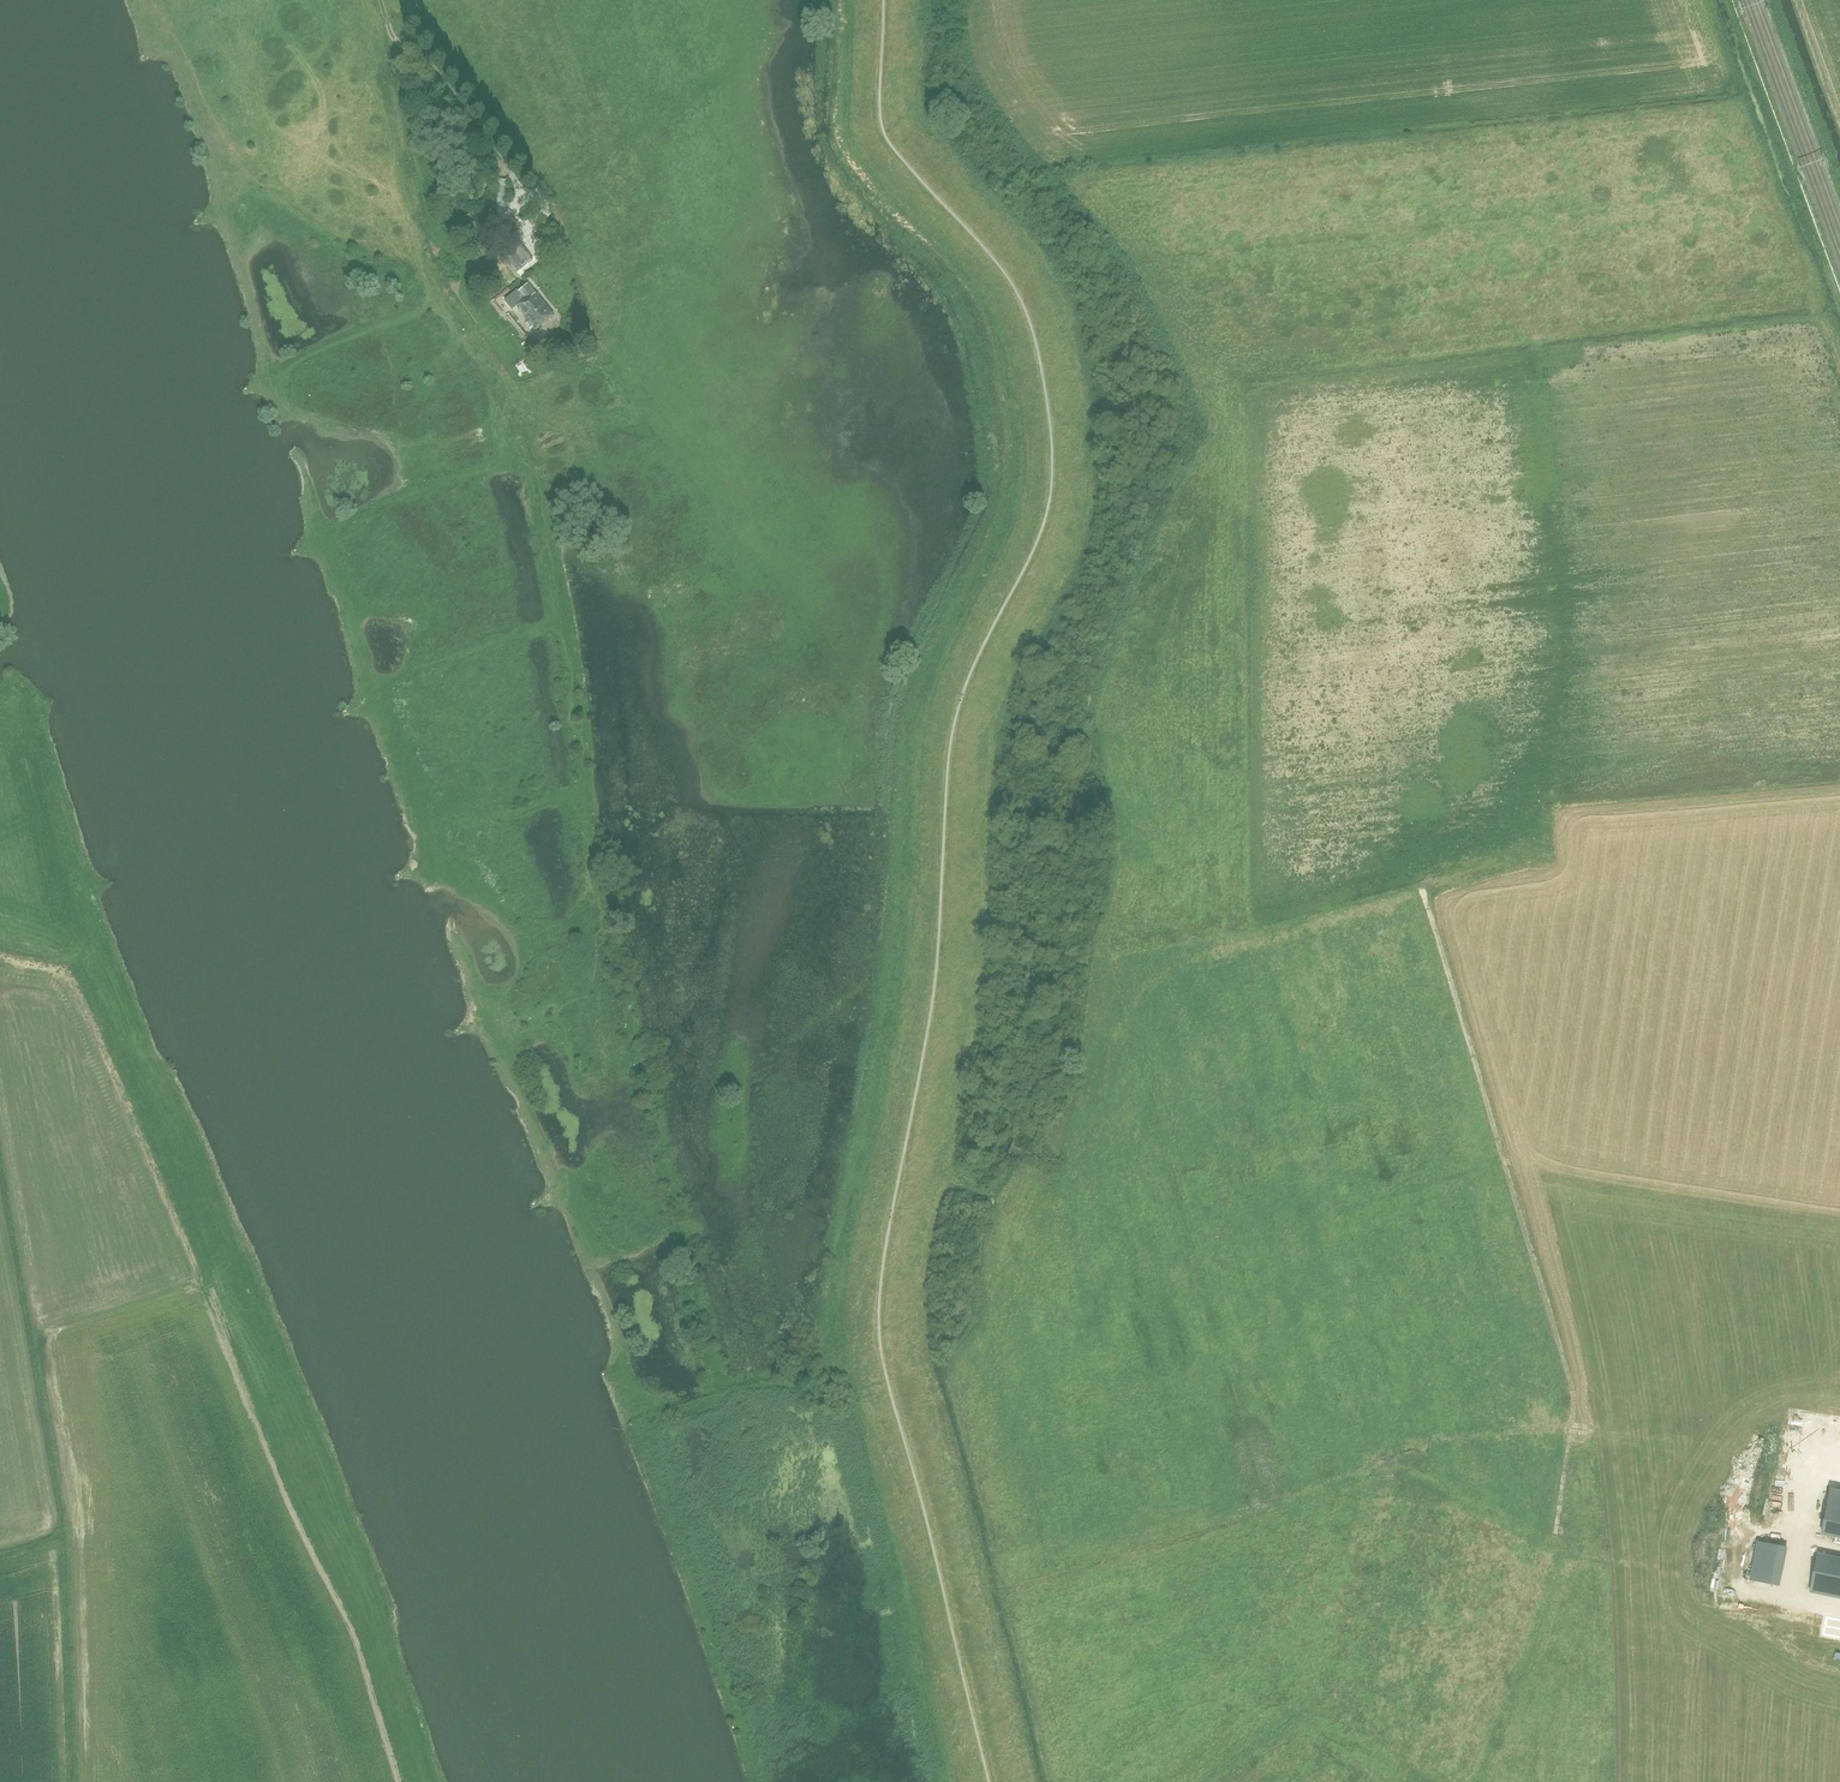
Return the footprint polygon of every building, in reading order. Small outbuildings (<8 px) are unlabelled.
[(441,55),(433,62),(441,73),(450,66),(441,55)] [(533,263),(518,244),(503,255),(518,275),(533,263)] [(535,328),(553,315),(527,283),(518,289),(524,298),(516,305),(535,328)] [(13,694),(13,684),(3,684),(2,694),(13,694)] [(1831,1489),(1822,1534),(1839,1537),(1839,1491),(1831,1489)] [(1758,1542),(1750,1579),(1779,1585),(1787,1547),(1758,1542)] [(1817,1557),(1810,1592),(1839,1598),(1839,1562),(1817,1557)] [(1826,1616),(1822,1635),(1839,1638),(1839,1619),(1826,1616)]
